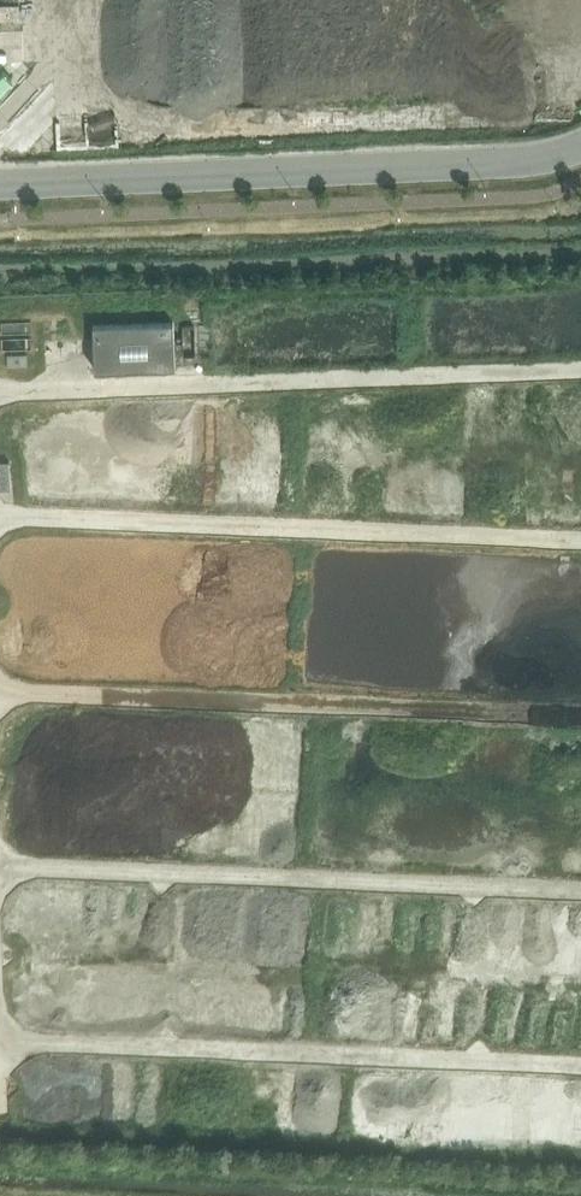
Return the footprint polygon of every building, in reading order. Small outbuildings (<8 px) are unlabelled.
[(0,73),(0,91),(11,79),(2,71),(0,73)] [(92,325),(93,370),(174,367),(173,322),(92,325)]
